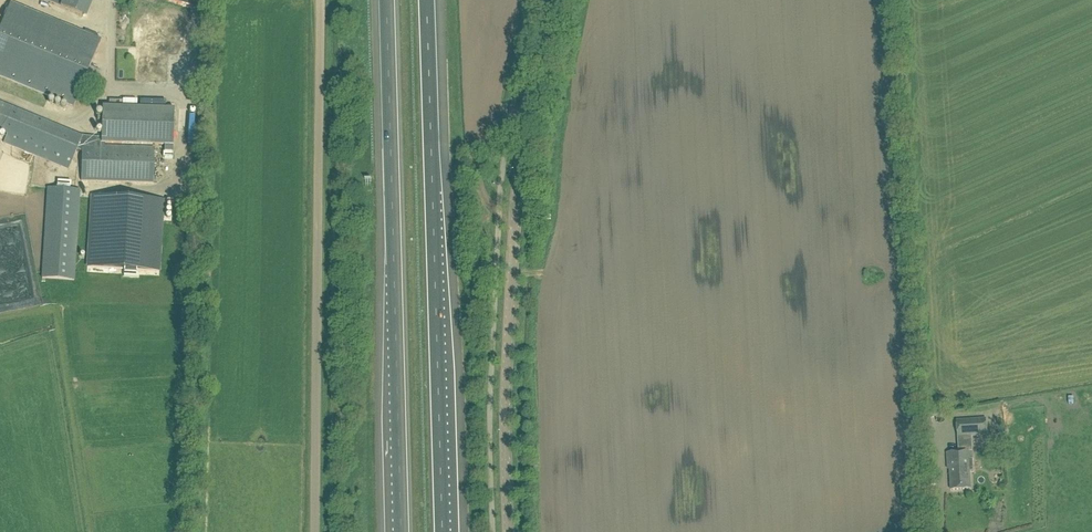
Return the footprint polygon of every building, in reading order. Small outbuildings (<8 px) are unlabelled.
[(41,1),(39,6),(63,16),(65,11),(86,19),(94,0),(39,0),(41,1)] [(79,95),(89,99),(100,72),(90,68),(102,41),(11,3),(0,30),(0,78),(74,109),(79,95)] [(137,8),(137,33),(176,33),(176,8),(137,8)] [(7,135),(3,143),(69,170),(73,162),(77,151),(83,153),(81,182),(154,184),(155,148),(105,147),(105,145),(174,147),(175,109),(103,107),(102,138),(83,137),(81,136),(0,102),(0,132),(7,135)] [(164,150),(165,159),(174,159),(173,150),(164,150)] [(42,279),(74,281),(80,190),(48,188),(42,279)] [(92,196),(87,268),(159,272),(164,201),(92,196)] [(923,418),(925,440),(933,439),(931,418),(923,418)] [(957,421),(958,438),(987,436),(986,419),(957,421)] [(972,452),(948,454),(949,470),(950,470),(951,491),(971,490),(970,472),(973,472),(972,452)] [(937,472),(929,472),(930,486),(938,485),(937,472)]
